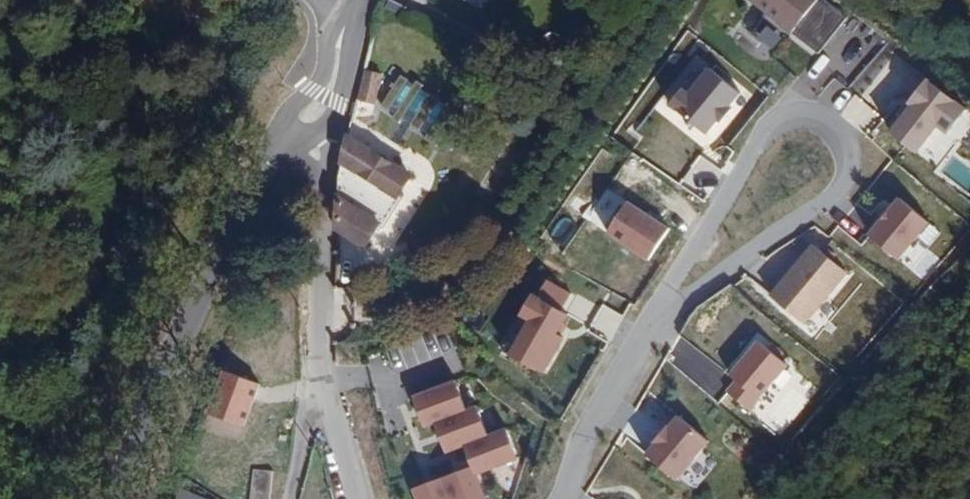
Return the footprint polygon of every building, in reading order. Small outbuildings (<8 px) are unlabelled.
[(489,0),(465,0),(484,9),(489,0)] [(817,0),(745,0),(789,35),(817,0)] [(792,34),(817,53),(844,16),(823,0),(818,0),(792,34)] [(363,69),(354,102),(374,107),(383,75),(363,69)] [(728,108),(740,94),(707,69),(687,93),(682,90),(669,107),(705,137),(716,121),(720,124),(732,111),(728,108)] [(397,76),(379,112),(426,135),(444,100),(397,76)] [(910,109),(889,135),(915,156),(937,129),(945,135),(964,111),(925,80),(905,105),(910,109)] [(336,176),(335,229),(364,245),(378,221),(383,224),(401,195),(397,194),(408,176),(345,136),(336,176)] [(895,262),(928,223),(897,198),(864,237),(895,262)] [(668,230),(626,203),(605,235),(647,263),(668,230)] [(807,326),(849,274),(811,243),(769,296),(807,326)] [(555,336),(567,316),(529,294),(517,315),(529,321),(508,357),(543,377),(564,340),(555,336)] [(749,413),(787,367),(755,340),(725,377),(732,382),(724,392),(749,413)] [(256,386),(214,371),(199,412),(240,427),(256,386)] [(432,426),(466,412),(454,382),(411,400),(423,429),(432,426)] [(462,448),(488,437),(476,407),(466,412),(432,426),(444,455),(462,448)] [(675,483),(708,442),(675,417),(643,458),(675,483)] [(462,448),(470,468),(473,477),(517,460),(506,430),(488,437),(462,448)] [(443,478),(450,498),(482,498),(473,477),(470,468),(443,478)] [(270,471),(251,470),(249,498),(269,498),(270,471)] [(411,490),(414,498),(450,498),(443,478),(411,490)] [(187,498),(212,498),(190,491),(187,498)]
